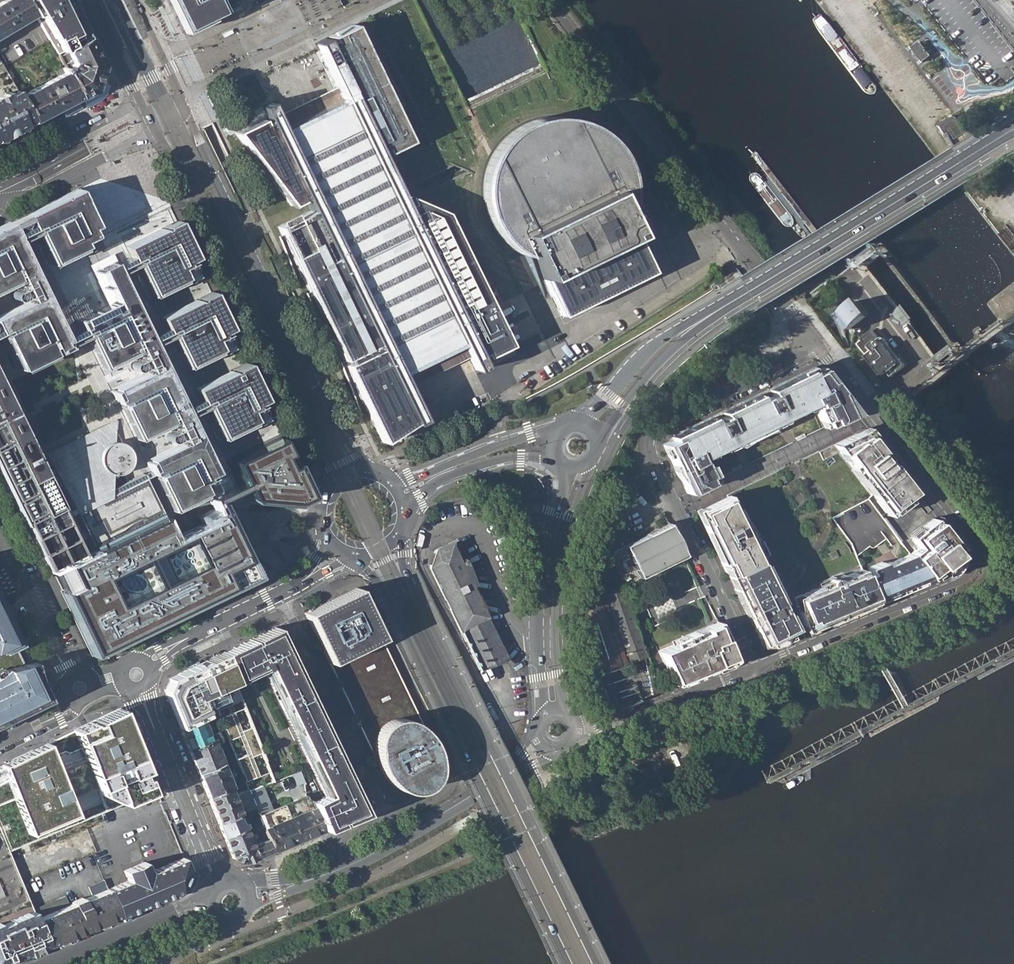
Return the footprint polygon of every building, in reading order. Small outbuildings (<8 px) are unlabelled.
[(0,2),(0,35),(30,17),(35,14),(27,0),(4,0),(0,2)] [(35,14),(36,16),(50,39),(58,53),(63,50),(73,45),(89,38),(71,0),(27,0),(35,14)] [(97,2),(118,44),(120,43),(122,42),(101,0),(99,1),(97,2)] [(130,0),(126,0),(142,32),(143,32),(145,31),(130,0)] [(183,33),(208,21),(207,19),(222,11),(217,0),(168,0),(183,33)] [(819,14),(812,20),(813,21),(813,22),(814,24),(815,26),(816,27),(863,91),(864,92),(865,93),(866,93),(867,94),(868,94),(870,94),(871,94),(872,94),(873,94),(874,93),(875,92),(875,91),(876,90),(876,89),(876,87),(875,86),(875,85),(874,84),(873,83),(826,20),(824,18),(823,17),(822,16),(820,15),(819,14)] [(323,59),(326,66),(337,87),(338,90),(372,159),(382,154),(380,150),(385,148),(386,152),(412,140),(406,128),(410,126),(383,71),(379,73),(355,23),(330,35),(332,40),(328,42),(326,37),(315,43),(320,52),(323,59)] [(234,33),(232,28),(222,33),(224,37),(234,33)] [(103,66),(89,38),(73,45),(63,50),(58,53),(67,71),(80,97),(82,96),(88,108),(102,100),(109,93),(111,84),(98,80),(103,66)] [(922,42),(913,48),(923,62),(932,55),(922,42)] [(8,91),(10,94),(18,90),(4,65),(0,56),(0,95),(8,91)] [(80,97),(67,71),(20,95),(34,122),(60,107),(65,116),(82,107),(78,98),(80,97)] [(261,119),(234,132),(291,205),(304,198),(311,210),(297,217),(294,212),(278,219),(281,225),(278,226),(342,360),(345,358),(348,363),(345,364),(382,442),(413,422),(414,424),(424,419),(409,389),(407,385),(469,356),(476,370),(484,366),(478,354),(482,352),(484,357),(509,344),(494,314),(484,293),(444,212),(407,196),(410,202),(406,205),(382,154),(372,159),(337,87),(276,116),(269,102),(260,106),(267,121),(264,123),(261,119)] [(34,122),(20,95),(18,90),(10,94),(8,91),(0,95),(0,140),(34,122)] [(556,307),(560,316),(652,271),(649,265),(644,254),(643,252),(634,233),(620,204),(624,202),(626,206),(628,198),(630,189),(630,182),(629,174),(627,165),(622,152),(617,143),(610,135),(599,125),(590,120),(578,115),(569,113),(562,112),(554,112),(544,113),(537,115),(530,118),(517,123),(507,130),(502,134),(497,139),(490,148),(487,154),(484,160),(481,170),(479,181),(479,195),(481,206),(484,215),(488,223),(493,231),(499,238),(510,247),(516,251),(523,255),(525,255),(523,251),(528,249),(542,277),(551,297),(556,307)] [(78,188),(25,213),(30,222),(32,227),(33,226),(52,264),(86,248),(82,240),(95,234),(91,226),(95,224),(78,188)] [(624,202),(620,204),(634,233),(643,252),(648,250),(626,206),(624,202)] [(195,256),(177,220),(124,245),(130,258),(131,257),(134,263),(150,295),(183,279),(176,265),(195,256)] [(13,281),(32,272),(14,235),(16,234),(14,230),(10,221),(0,226),(0,287),(13,281)] [(17,228),(14,230),(16,234),(19,233),(32,227),(30,222),(17,228)] [(551,297),(528,249),(523,251),(525,255),(546,299),(551,297)] [(106,303),(74,318),(79,327),(81,326),(85,334),(101,368),(139,349),(141,353),(154,347),(151,343),(148,336),(128,294),(130,293),(119,270),(117,264),(111,252),(87,263),(106,303)] [(124,261),(117,264),(119,270),(127,266),(134,263),(131,257),(124,261)] [(17,289),(23,301),(42,292),(36,280),(32,272),(13,281),(17,289)] [(229,328),(211,290),(158,316),(164,329),(166,328),(169,334),(184,366),(218,350),(212,336),(229,328)] [(0,312),(0,331),(18,367),(56,349),(57,352),(67,347),(66,343),(62,336),(42,292),(28,299),(23,301),(0,312)] [(859,298),(838,314),(851,330),(871,313),(859,298)] [(907,325),(914,320),(903,306),(896,311),(907,325)] [(80,337),(85,334),(81,326),(76,329),(74,330),(62,336),(66,343),(75,339),(80,337)] [(161,338),(169,334),(166,328),(158,332),(148,336),(151,343),(161,338)] [(881,337),(875,329),(863,338),(864,339),(859,343),(868,353),(874,348),(876,350),(869,356),(884,375),(888,372),(892,377),(905,367),(906,365),(906,363),(885,337),(884,337),(881,337)] [(154,347),(141,353),(142,356),(148,368),(161,362),(155,350),(154,347)] [(148,368),(149,370),(109,389),(115,402),(118,400),(136,439),(174,421),(175,424),(188,418),(185,413),(183,408),(161,362),(148,368)] [(264,399),(246,362),(193,387),(199,400),(201,399),(203,405),(219,438),(253,422),(246,407),(264,399)] [(726,450),(749,440),(764,432),(786,422),(783,417),(810,404),(811,408),(815,406),(822,422),(826,420),(829,426),(857,413),(821,367),(812,372),(811,369),(769,388),(771,392),(761,397),(759,393),(723,411),(724,415),(715,419),(713,415),(675,433),(671,436),(672,440),(664,444),(688,494),(716,480),(708,463),(702,466),(699,460),(698,458),(724,445),(726,450)] [(24,523),(26,522),(50,572),(66,565),(82,557),(63,516),(61,512),(20,428),(15,417),(10,408),(0,386),(0,474),(24,523)] [(192,403),(183,408),(185,413),(195,408),(203,405),(201,399),(199,400),(192,403)] [(115,416),(44,449),(48,456),(71,504),(72,506),(74,511),(94,551),(163,517),(143,476),(140,471),(126,478),(122,471),(126,468),(129,465),(130,461),(131,456),(131,454),(130,450),(127,446),(126,444),(123,442),(118,440),(114,439),(115,416)] [(175,424),(182,439),(195,433),(188,418),(175,424)] [(872,494),(889,515),(919,492),(868,426),(833,444),(820,451),(824,459),(839,452),(840,453),(872,494)] [(183,441),(143,460),(147,468),(149,467),(152,472),(170,509),(203,494),(196,478),(200,477),(213,470),(195,433),(182,439),(183,441)] [(285,452),(277,436),(230,458),(243,484),(244,487),(250,499),(291,503),(308,495),(292,461),(284,465),(279,455),(285,452)] [(145,469),(140,471),(143,476),(148,474),(152,472),(149,467),(147,468),(145,469)] [(233,488),(215,497),(216,500),(234,492),(244,487),(243,484),(233,488)] [(50,572),(56,584),(59,592),(90,656),(253,577),(245,560),(230,528),(228,524),(216,500),(215,497),(207,500),(214,516),(190,528),(177,534),(173,536),(163,517),(94,551),(82,557),(66,565),(50,572)] [(832,517),(851,544),(856,555),(870,545),(872,546),(874,546),(876,546),(890,535),(894,532),(868,498),(832,517)] [(755,545),(737,507),(734,508),(730,499),(698,514),(729,576),(759,561),(762,559),(772,554),(765,540),(759,543),(755,545)] [(214,516),(207,500),(176,515),(190,528),(214,516)] [(72,506),(61,512),(63,516),(74,511),(72,506)] [(909,532),(911,536),(919,546),(910,553),(912,556),(926,575),(929,578),(930,579),(943,577),(946,576),(950,575),(956,570),(961,562),(963,551),(962,543),(957,534),(949,527),(937,515),(934,517),(920,528),(918,526),(909,532)] [(641,577),(684,556),(676,538),(668,523),(636,539),(631,541),(626,544),(621,547),(610,552),(622,586),(641,577)] [(476,660),(480,668),(506,660),(507,659),(509,659),(488,615),(458,539),(436,550),(430,566),(466,640),(471,650),(476,660)] [(866,574),(876,601),(912,587),(930,579),(929,578),(926,575),(912,556),(910,553),(893,560),(885,563),(884,561),(869,567),(871,572),(866,574)] [(729,576),(740,599),(763,645),(769,646),(776,645),(785,643),(800,636),(788,610),(785,612),(784,610),(789,603),(780,597),(762,559),(759,561),(729,576)] [(806,633),(877,603),(876,601),(866,574),(863,568),(845,575),(843,572),(834,576),(832,575),(830,576),(829,576),(828,578),(818,582),(820,586),(795,596),(797,605),(806,633)] [(622,586),(602,594),(626,663),(646,655),(622,586)] [(377,763),(379,767),(383,775),(387,782),(393,787),(398,790),(403,792),(410,792),(415,791),(421,789),(426,786),(431,782),(435,776),(437,770),(437,764),(437,758),(435,754),(432,746),(429,740),(427,735),(422,725),(381,641),(356,588),(305,612),(330,665),(377,763)] [(602,594),(572,607),(595,674),(626,663),(602,594)] [(48,699),(29,661),(21,643),(0,601),(0,722),(48,699)] [(727,638),(719,620),(672,640),(673,645),(659,650),(675,685),(728,663),(734,658),(734,653),(734,648),(733,643),(729,638),(727,638)] [(229,649),(223,652),(234,681),(263,669),(327,796),(313,801),(315,806),(324,830),(365,813),(276,626),(229,649)] [(170,678),(165,690),(180,728),(204,717),(218,711),(210,691),(234,681),(223,652),(170,678)] [(646,655),(643,656),(647,668),(652,694),(659,691),(646,655)] [(603,671),(595,674),(607,713),(616,709),(603,671)] [(623,687),(629,704),(639,700),(633,683),(623,687)] [(156,789),(151,778),(147,768),(120,705),(93,718),(72,729),(45,742),(0,764),(0,830),(8,850),(76,822),(83,819),(104,810),(121,804),(151,791),(156,789)] [(218,711),(204,717),(205,721),(220,715),(218,711)] [(230,713),(220,717),(225,728),(227,734),(229,740),(239,736),(230,713)] [(180,728),(189,750),(213,740),(210,734),(205,721),(204,717),(180,728)] [(262,753),(252,727),(242,731),(252,757),(262,753)] [(225,728),(218,730),(221,736),(227,734),(225,728)] [(218,730),(210,734),(213,740),(214,739),(221,736),(218,730)] [(189,750),(198,773),(222,764),(224,763),(214,739),(213,740),(189,750)] [(246,754),(236,758),(239,765),(245,782),(256,778),(246,754)] [(236,758),(231,760),(233,767),(239,765),(236,758)] [(198,773),(208,797),(230,788),(232,787),(222,764),(198,773)] [(300,771),(292,774),(296,786),(305,782),(300,771)] [(272,808),(263,786),(249,792),(255,807),(258,814),(261,821),(263,827),(264,828),(268,838),(273,851),(324,830),(315,806),(313,801),(313,799),(307,797),(306,795),(272,808)] [(208,797),(218,822),(239,813),(241,813),(238,808),(243,806),(245,811),(255,807),(249,792),(247,789),(238,792),(233,794),(230,788),(208,797)] [(239,813),(218,822),(223,836),(235,831),(245,827),(241,819),(239,813)] [(261,821),(255,823),(258,830),(260,829),(264,828),(263,827),(261,821)] [(244,863),(273,851),(268,838),(264,840),(254,844),(247,826),(235,831),(223,836),(232,858),(244,863)] [(47,945),(43,936),(37,921),(36,917),(32,909),(22,883),(8,850),(0,830),(0,963),(47,945)] [(144,861),(123,871),(127,880),(106,889),(117,916),(135,908),(144,904),(177,891),(187,868),(182,857),(166,864),(148,871),(144,861)] [(87,886),(90,895),(106,889),(102,880),(87,886)] [(68,904),(36,917),(37,921),(43,936),(47,945),(117,916),(106,889),(90,895),(81,899),(81,898),(70,902),(71,903),(68,904)] [(64,896),(32,909),(36,917),(68,904),(64,896)]
